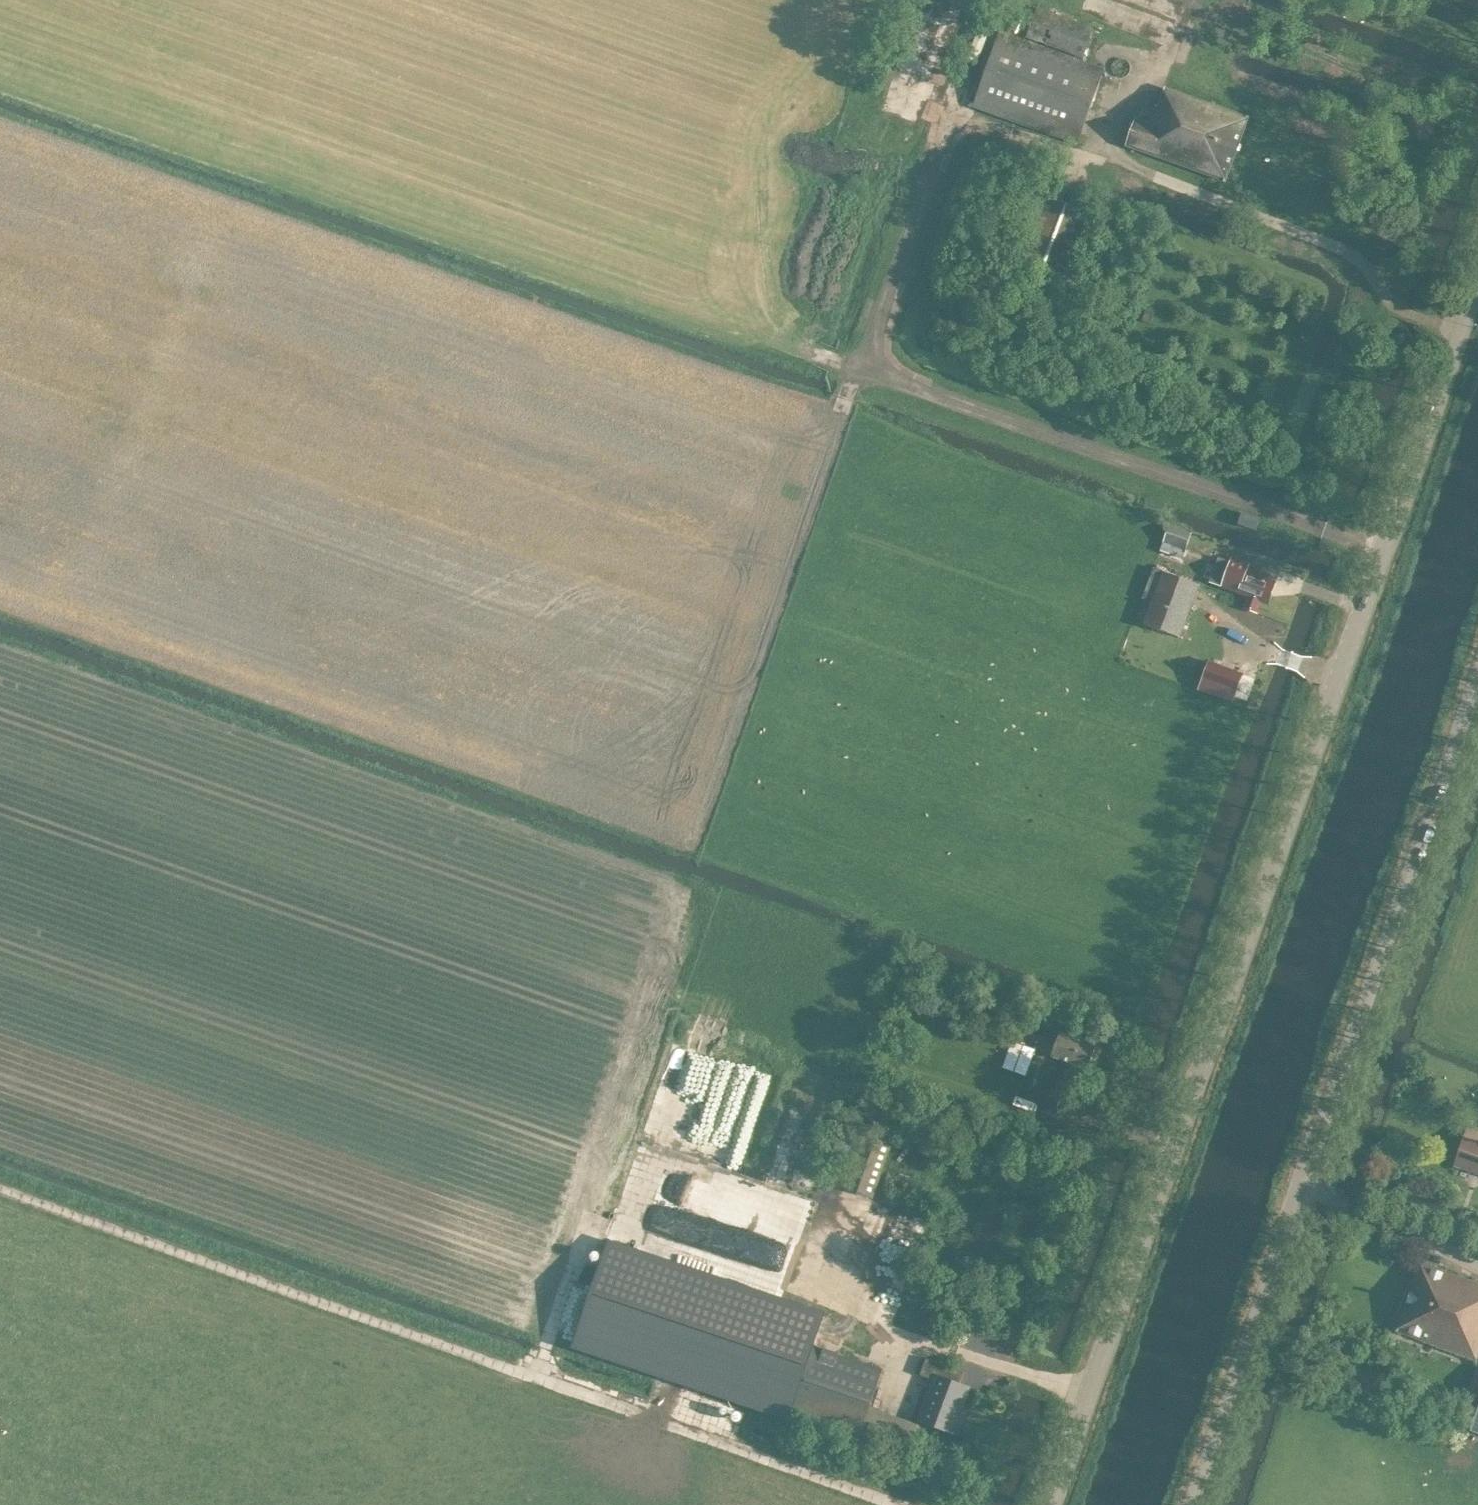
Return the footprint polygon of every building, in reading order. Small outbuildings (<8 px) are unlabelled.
[(971,105),(1076,141),(1103,65),(1081,57),(1093,25),(1036,5),(1024,37),(998,28),(971,105)] [(1154,104),(1148,119),(1135,115),(1124,143),(1224,180),(1247,115),(1164,85),(1156,104),(1154,104)] [(1014,256),(1068,277),(1092,212),(1038,191),(1014,256)] [(1240,525),(1255,530),(1259,518),(1243,514),(1240,525)] [(1159,547),(1182,554),(1189,531),(1167,523),(1159,547)] [(1245,570),(1247,564),(1229,557),(1219,586),(1244,596),(1241,604),(1255,610),(1259,600),(1266,602),(1274,581),(1245,570)] [(1141,622),(1179,635),(1198,582),(1151,565),(1140,595),(1149,598),(1141,622)] [(1241,672),(1207,661),(1198,687),(1232,699),(1241,672)] [(1008,1056),(1034,1063),(1043,1034),(1017,1026),(1008,1056)] [(1051,1054),(1088,1066),(1095,1044),(1059,1031),(1051,1054)] [(840,1185),(872,1197),(903,1108),(870,1097),(855,1141),(840,1185)] [(1477,1171),(1477,1124),(1468,1121),(1464,1134),(1455,1163),(1477,1171)] [(823,1270),(846,1212),(827,1204),(804,1263),(823,1270)] [(881,1367),(812,1343),(822,1314),(605,1241),(571,1341),(857,1438),(881,1367)] [(1420,1261),(1396,1329),(1477,1358),(1477,1354),(1477,1282),(1420,1261)] [(959,1382),(963,1370),(926,1356),(920,1373),(931,1377),(916,1418),(957,1434),(967,1409),(962,1406),(969,1386),(959,1382)] [(876,1436),(910,1446),(918,1422),(886,1411),(876,1436)]
